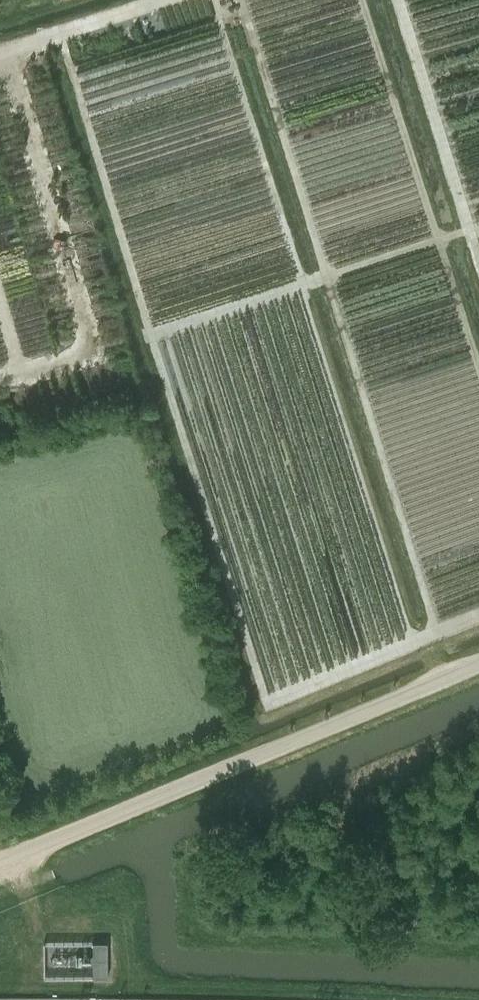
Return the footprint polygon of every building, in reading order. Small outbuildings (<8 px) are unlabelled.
[(107,942),(92,942),(93,977),(107,977),(107,942)]
